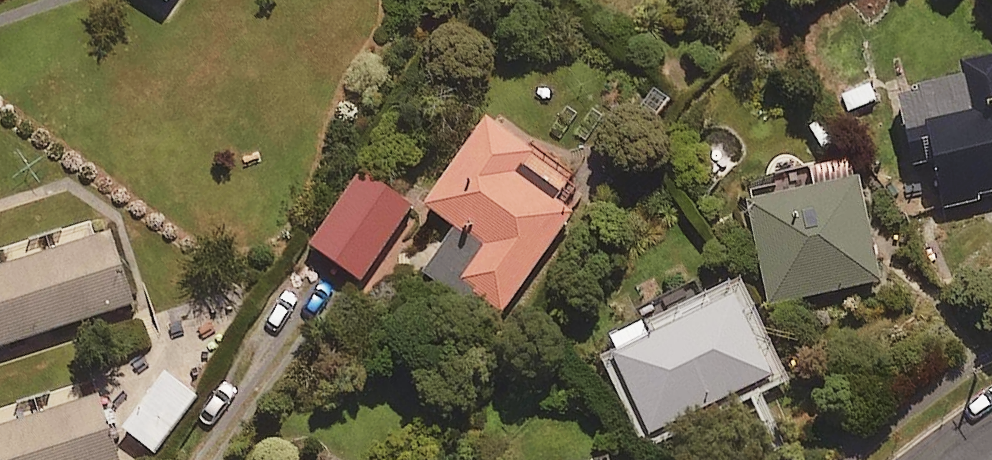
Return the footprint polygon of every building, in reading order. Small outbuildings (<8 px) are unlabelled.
[(969,72),(979,123),(914,136),(920,169),(939,166),(947,206),(991,197),(991,67),(969,72)] [(834,95),(846,124),(883,110),(871,80),(834,95)] [(534,162),(489,129),(427,212),(459,236),(427,278),(466,306),(474,295),(502,317),(572,222),(518,182),(534,162)] [(881,286),(857,167),(749,189),(773,308),(881,286)] [(413,213),(363,178),(312,251),(363,286),(413,213)] [(0,267),(0,342),(120,304),(98,236),(0,267)] [(773,381),(738,304),(650,345),(642,329),(609,345),(652,437),(773,381)] [(197,400),(167,376),(124,430),(154,454),(197,400)] [(0,421),(0,459),(114,459),(94,393),(0,421)]
